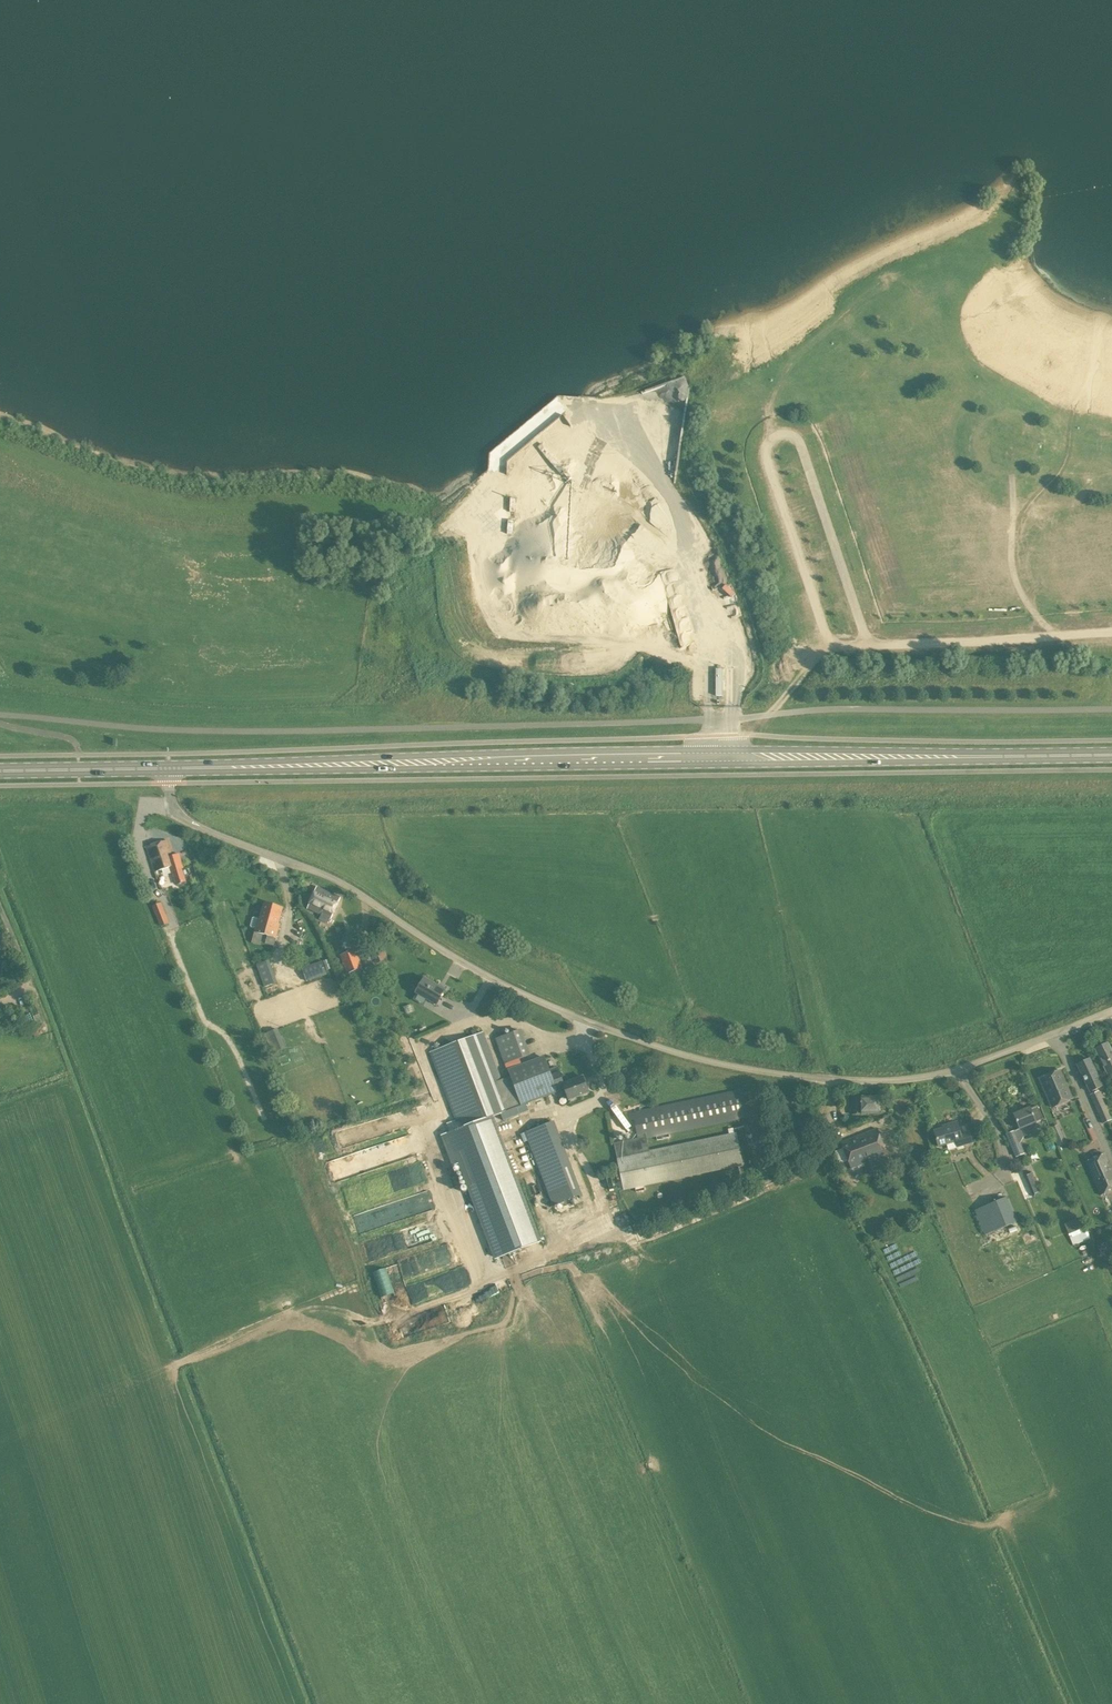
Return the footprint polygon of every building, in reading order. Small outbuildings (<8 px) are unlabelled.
[(155,872),(175,865),(167,840),(146,847),(155,872)] [(172,871),(176,884),(186,881),(182,868),(172,871)] [(331,919),(340,897),(316,886),(307,909),(321,915),(319,919),(327,923),(329,919),(331,919)] [(198,917),(208,912),(202,899),(192,903),(198,917)] [(169,923),(161,902),(153,906),(161,926),(164,925),(169,923)] [(283,908),(264,902),(260,917),(254,915),(253,916),(250,926),(252,927),(255,928),(254,932),(276,938),(280,925),(278,925),(283,908)] [(388,959),(384,945),(372,949),(377,963),(388,959)] [(355,949),(340,955),(347,973),(349,973),(351,980),(364,975),(361,968),(362,968),(355,949)] [(307,982),(327,975),(323,965),(328,964),(327,959),(322,961),(321,957),(301,964),(307,982)] [(259,972),(264,986),(272,984),(267,970),(259,972)] [(437,1006),(446,990),(424,978),(415,993),(437,1006)] [(286,1048),(278,1028),(264,1034),(273,1054),(286,1048)] [(504,1090),(482,1032),(429,1052),(458,1130),(493,1117),(500,1114),(503,1120),(509,1118),(529,1111),(526,1104),(554,1094),(565,1090),(569,1100),(588,1093),(582,1077),(563,1084),(557,1068),(549,1071),(545,1059),(519,1068),(516,1060),(527,1056),(518,1031),(496,1039),(508,1073),(513,1086),(504,1090)] [(1111,1076),(1111,1053),(1108,1044),(1095,1050),(1108,1078),(1111,1076)] [(1089,1059),(1077,1065),(1090,1092),(1102,1086),(1089,1059)] [(1052,1107),(1072,1098),(1060,1069),(1039,1078),(1052,1107)] [(632,1112),(627,1113),(629,1120),(633,1120),(634,1121),(637,1139),(645,1137),(746,1115),(741,1089),(647,1109),(632,1112)] [(1100,1117),(1103,1124),(1108,1121),(1111,1120),(1103,1101),(1098,1091),(1090,1095),(1100,1117)] [(866,1114),(866,1097),(852,1097),(852,1115),(866,1114)] [(866,1097),(866,1114),(880,1114),(880,1097),(866,1097)] [(1013,1115),(1019,1129),(1021,1129),(1024,1136),(1031,1133),(1028,1126),(1043,1120),(1037,1106),(1031,1109),(1030,1108),(1013,1115)] [(458,1130),(442,1136),(459,1183),(464,1181),(494,1258),(541,1241),(493,1117),(458,1130)] [(582,1194),(554,1121),(525,1132),(541,1174),(552,1205),(582,1194)] [(963,1146),(972,1143),(969,1132),(960,1135),(957,1122),(946,1125),(947,1127),(934,1131),(939,1147),(961,1140),(963,1146)] [(850,1169),(863,1164),(868,1176),(891,1167),(888,1158),(877,1130),(841,1143),(850,1169)] [(1019,1143),(1013,1131),(1006,1134),(1011,1146),(1019,1143)] [(621,1179),(624,1190),(742,1164),(740,1154),(735,1132),(648,1151),(645,1137),(637,1139),(614,1144),(621,1179)] [(1058,1147),(1066,1143),(1064,1137),(1055,1141),(1058,1147)] [(1100,1195),(1111,1190),(1111,1169),(1105,1153),(1085,1162),(1100,1195)] [(1039,1189),(1031,1171),(1024,1174),(1034,1197),(1044,1192),(1042,1187),(1039,1189)] [(984,1235),(997,1230),(998,1235),(1007,1232),(1005,1227),(1016,1222),(1006,1197),(974,1210),(984,1235)] [(380,1220),(374,1206),(357,1214),(364,1232),(377,1226),(375,1222),(380,1220)] [(1081,1221),(1065,1227),(1074,1247),(1085,1242),(1088,1241),(1087,1240),(1092,1238),(1089,1230),(1085,1232),(1081,1221)] [(439,1256),(451,1254),(451,1261),(461,1259),(458,1243),(438,1246),(439,1256)] [(387,1268),(373,1271),(380,1298),(394,1294),(387,1268)]
